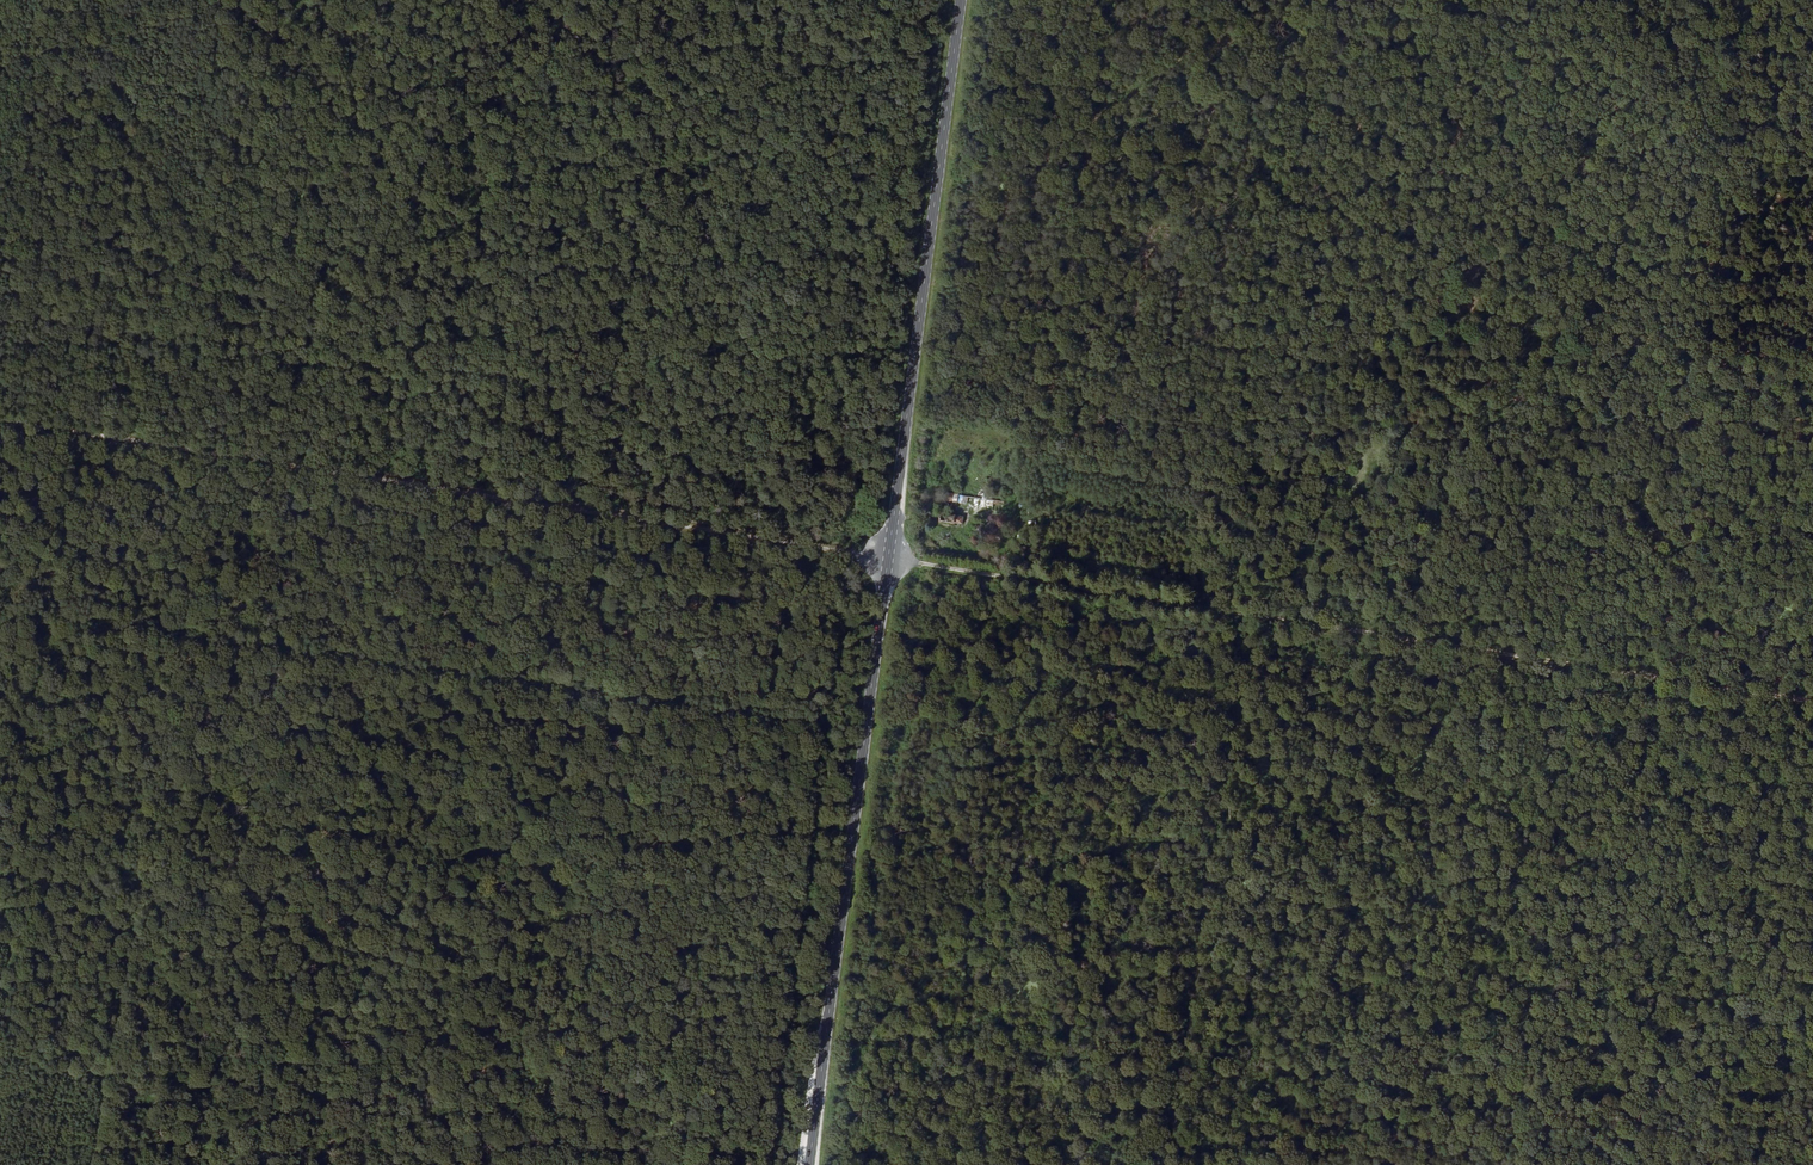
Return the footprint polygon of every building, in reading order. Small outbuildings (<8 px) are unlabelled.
[(949,494),(948,500),(962,502),(962,495),(949,494)] [(997,507),(997,503),(998,499),(962,495),(962,502),(997,507)] [(967,524),(968,517),(950,514),(951,507),(947,506),(945,521),(967,524)]
